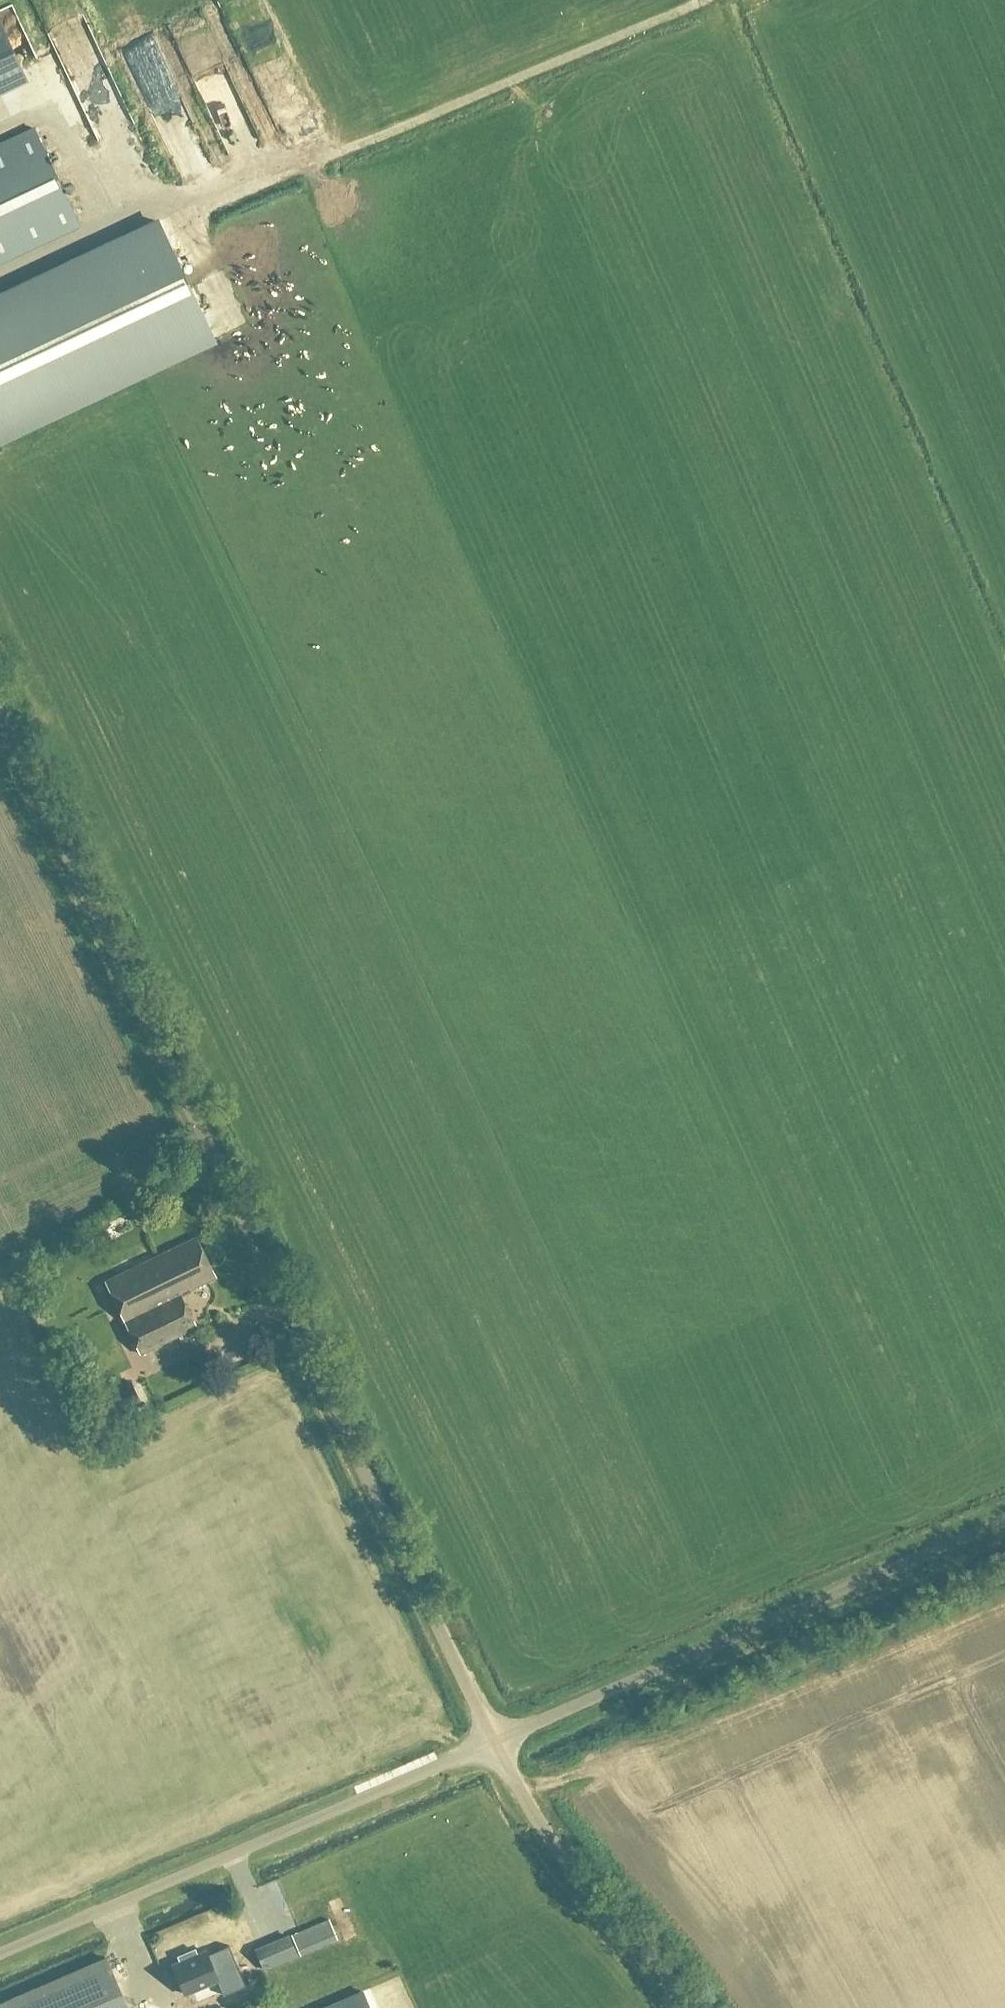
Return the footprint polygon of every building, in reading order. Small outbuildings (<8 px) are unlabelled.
[(0,24),(0,81),(22,71),(0,24)] [(76,223),(31,126),(0,140),(0,258),(76,223)] [(0,296),(0,440),(213,340),(158,222),(0,296)] [(194,1328),(179,1296),(214,1279),(194,1238),(102,1283),(138,1356),(194,1328)] [(299,1954),(337,1938),(329,1920),(291,1936),(299,1954)] [(179,1961),(173,1964),(185,1993),(216,1980),(223,1996),(246,1986),(244,1982),(242,1984),(228,1950),(230,1949),(229,1945),(208,1954),(206,1949),(196,1954),(194,1949),(177,1956),(179,1961)] [(269,1946),(256,1951),(264,1971),(277,1966),(269,1946)] [(0,2004),(0,2007),(129,2007),(106,1957),(0,2004)] [(325,2007),(369,2007),(362,1992),(325,2007)]
